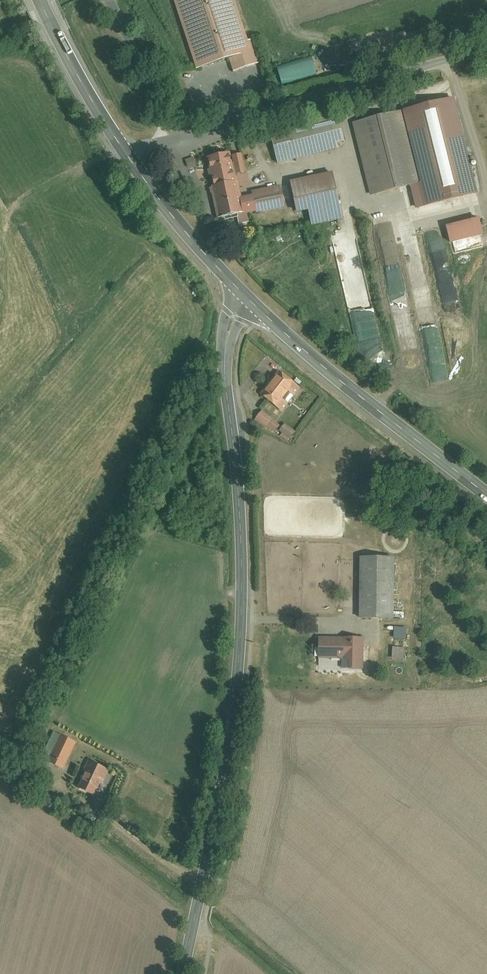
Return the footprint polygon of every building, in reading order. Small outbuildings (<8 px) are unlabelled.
[(252,54),(235,0),(172,0),(195,72),(252,54)] [(176,98),(167,102),(172,114),(181,110),(176,98)] [(356,113),(375,194),(412,186),(394,104),(356,113)] [(331,121),(273,137),(280,161),(337,146),(331,121)] [(247,186),(238,145),(197,154),(205,187),(210,186),(217,220),(283,205),(279,189),(241,198),(239,188),(247,186)] [(334,185),(299,193),(307,225),(342,217),(334,185)] [(303,387),(285,372),(267,393),(286,409),(292,401),(285,395),(291,388),(298,393),(303,387)] [(281,423),(262,411),(256,421),(274,433),(281,423)] [(390,558),(359,558),(359,617),(390,617),(390,558)] [(347,658),(346,673),(363,674),(364,637),(319,636),(319,657),(347,658)] [(82,743),(64,736),(54,761),(72,768),(82,743)] [(109,770),(94,762),(81,788),(95,796),(109,770)] [(93,811),(87,819),(94,825),(101,817),(93,811)]
